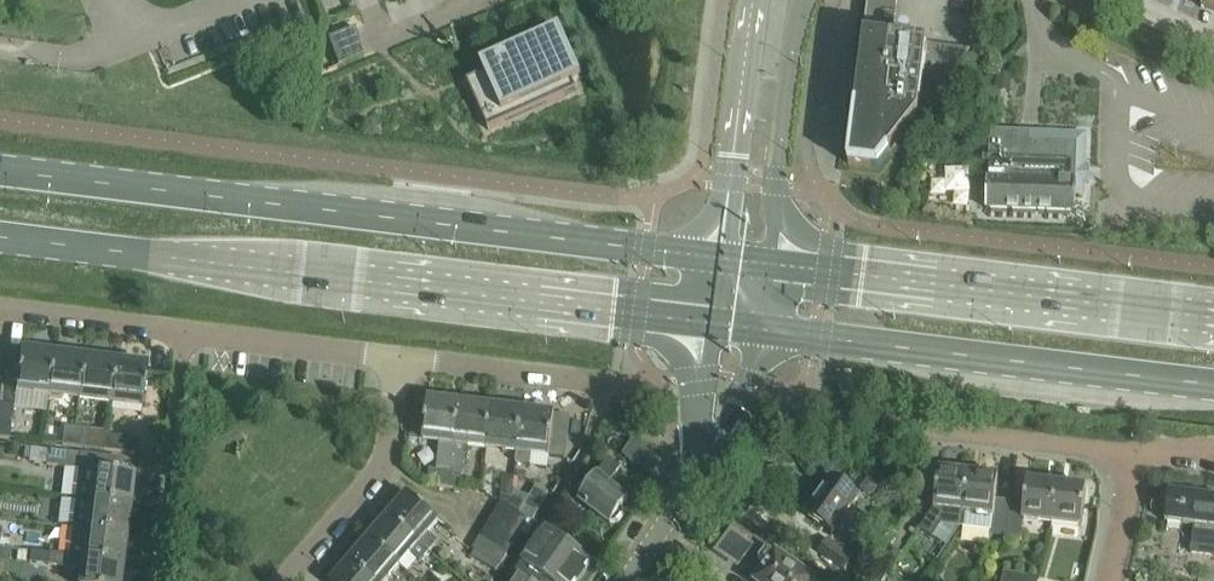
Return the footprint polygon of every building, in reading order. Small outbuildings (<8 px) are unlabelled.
[(1205,1),(1202,10),(1213,14),(1213,0),(1202,0),(1205,1)] [(366,57),(355,30),(327,40),(338,67),(366,57)] [(577,93),(573,84),(582,80),(560,31),(481,67),(485,76),(467,84),(489,132),(577,93)] [(849,168),(878,171),(919,119),(928,48),(865,40),(849,168)] [(996,77),(995,93),(1009,94),(1010,77),(996,77)] [(991,132),(988,211),(1076,215),(1077,183),(1085,183),(1086,167),(1077,167),(1078,143),(1053,142),(1053,135),(991,132)] [(51,357),(19,353),(14,393),(45,397),(51,357)] [(82,361),(51,357),(45,397),(76,401),(82,361)] [(114,365),(82,361),(76,401),(109,405),(114,365)] [(145,368),(114,365),(109,405),(140,409),(145,368)] [(460,405),(428,401),(423,442),(441,445),(438,471),(441,471),(439,488),(450,489),(460,405)] [(491,408),(460,405),(450,489),(461,491),(466,448),(486,450),(491,408)] [(0,407),(0,439),(8,440),(12,409),(0,407)] [(522,412),(491,408),(486,450),(517,454),(522,412)] [(533,456),(549,458),(554,416),(522,412),(517,454),(518,454),(517,464),(532,466),(533,456)] [(77,428),(66,427),(63,446),(74,447),(77,428)] [(74,447),(86,448),(88,430),(77,428),(74,447)] [(136,442),(105,438),(103,452),(134,456),(136,442)] [(661,464),(633,444),(624,457),(651,477),(661,464)] [(79,457),(48,452),(46,466),(77,470),(79,457)] [(629,500),(609,485),(620,470),(609,462),(579,503),(610,526),(612,524),(619,523),(624,517),(622,509),(629,500)] [(131,477),(82,472),(80,487),(75,487),(73,501),(75,501),(75,500),(88,502),(128,507),(131,477)] [(968,476),(938,472),(934,510),(921,531),(934,540),(942,527),(961,529),(968,476)] [(1005,538),(1009,505),(995,503),(998,480),(968,476),(961,529),(990,533),(990,537),(1005,538)] [(511,509),(513,498),(514,498),(515,480),(504,478),(502,497),(501,497),(501,504),(511,509)] [(866,518),(853,509),(861,497),(833,478),(806,516),(834,535),(833,536),(835,538),(837,535),(854,547),(866,530),(860,526),(866,518)] [(1056,487),(1026,483),(1023,507),(1009,505),(1005,538),(1020,540),(1022,521),(1052,525),(1056,487)] [(1085,491),(1056,487),(1052,525),(1081,529),(1085,491)] [(534,523),(550,496),(537,488),(520,514),(534,523)] [(1168,495),(1165,524),(1195,527),(1192,549),(1213,552),(1213,500),(1168,495)] [(439,523),(408,496),(388,519),(429,554),(439,544),(428,535),(439,523)] [(128,507),(88,502),(75,501),(71,530),(124,537),(128,507)] [(511,509),(501,504),(494,515),(529,536),(536,525),(534,524),(534,523),(520,514),(511,509)] [(529,536),(494,515),(487,527),(516,544),(523,533),(528,537),(529,536)] [(429,554),(388,519),(369,541),(400,568),(411,555),(421,564),(429,554)] [(516,544),(487,527),(479,539),(509,556),(516,544)] [(124,537),(71,530),(68,557),(68,559),(69,559),(81,560),(121,565),(124,537)] [(517,574),(528,580),(579,580),(592,562),(547,530),(523,565),(517,574)] [(509,556),(479,539),(473,550),(476,552),(499,566),(501,567),(502,567),(509,556)] [(369,541),(350,564),(370,580),(388,580),(400,568),(369,541)] [(855,559),(829,542),(819,556),(845,574),(855,559)] [(476,552),(472,559),(497,573),(501,567),(499,566),(476,552)] [(68,557),(50,555),(48,567),(68,569),(69,559),(68,559),(68,557)] [(760,580),(810,580),(777,557),(760,580)] [(81,560),(78,580),(119,580),(121,565),(81,560)] [(350,564),(335,580),(370,580),(350,564)] [(886,580),(871,570),(864,580),(885,580),(886,580)] [(1037,580),(1004,573),(1003,580),(1037,580)]
